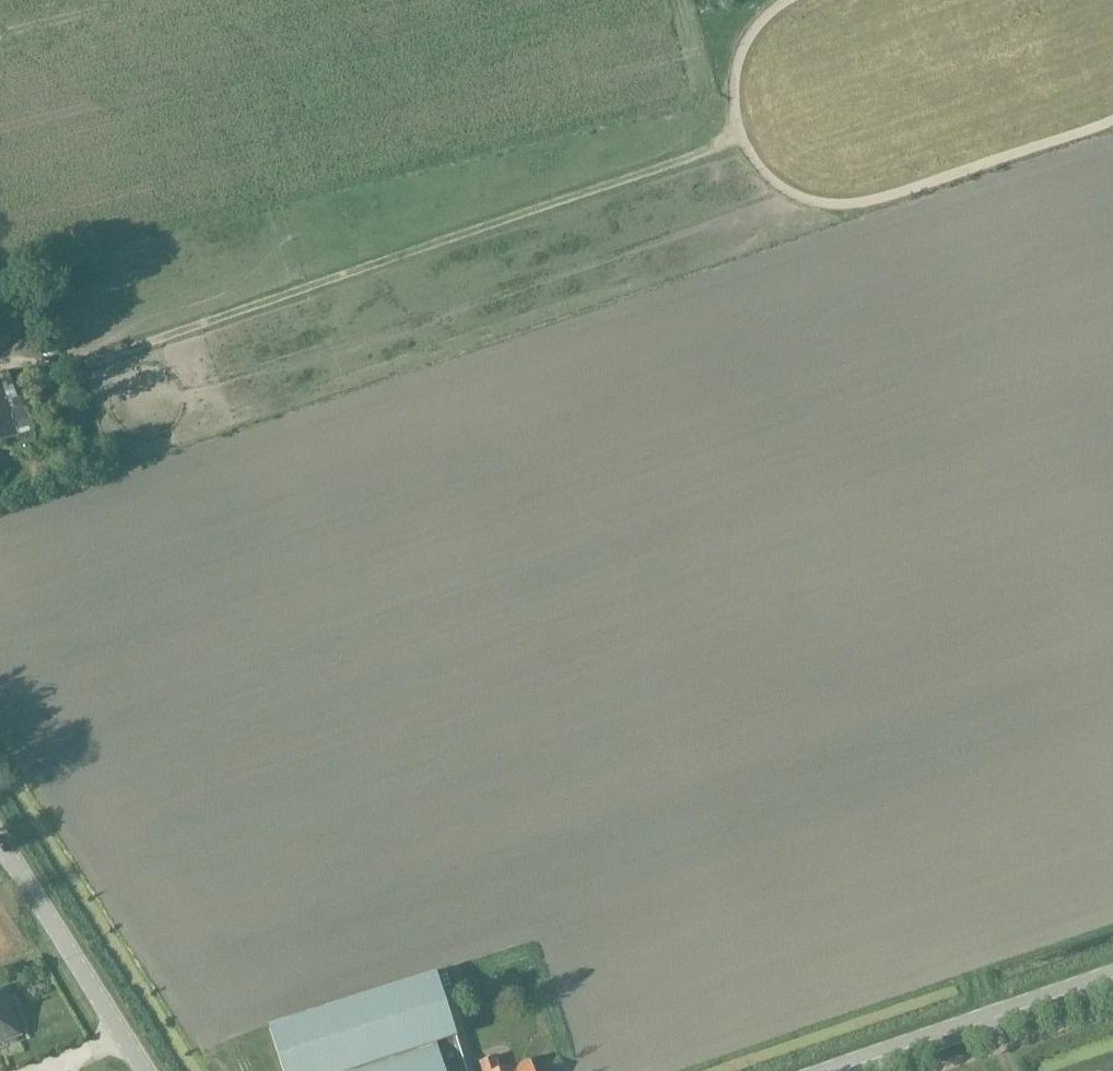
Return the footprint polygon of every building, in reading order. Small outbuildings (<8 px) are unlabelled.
[(5,441),(34,432),(26,409),(20,411),(8,376),(0,379),(0,443),(5,441)] [(436,975),(269,1028),(283,1070),(350,1070),(434,1044),(456,1037),(442,994),(452,991),(446,972),(436,975)] [(20,1037),(3,986),(0,987),(0,1043),(20,1037)] [(434,1044),(443,1070),(466,1070),(459,1049),(456,1037),(434,1044)] [(350,1070),(443,1070),(434,1044),(350,1070)] [(491,1061),(478,1065),(480,1070),(495,1070),(491,1061)] [(528,1062),(502,1070),(531,1070),(528,1062)]
